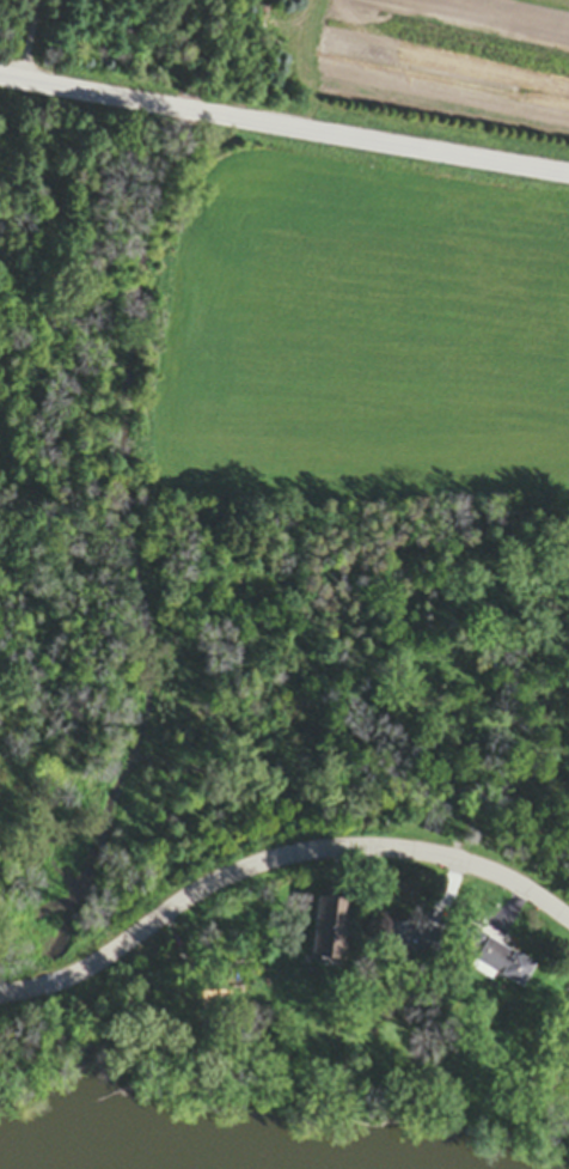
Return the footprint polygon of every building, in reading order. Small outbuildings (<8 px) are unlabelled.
[(344,962),(350,901),(317,898),(312,959),(344,962)] [(523,991),(535,963),(485,940),(472,968),(523,991)]
